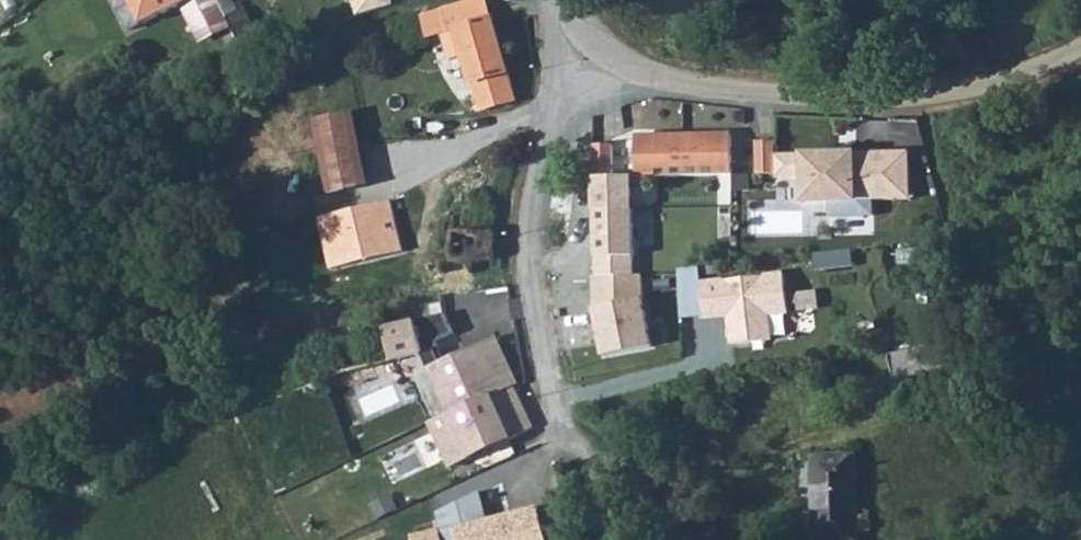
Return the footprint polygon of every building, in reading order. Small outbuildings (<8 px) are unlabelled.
[(141,28),(171,13),(169,9),(186,0),(128,0),(141,28)] [(179,6),(197,43),(230,27),(217,0),(191,0),(179,6)] [(357,17),(395,6),(393,0),(352,0),(357,17)] [(484,0),(474,0),(420,16),(427,39),(440,35),(446,58),(461,54),(496,44),(484,0)] [(514,103),(496,44),(461,54),(478,113),(514,103)] [(314,124),(330,194),(368,185),(352,115),(314,124)] [(683,135),(684,176),(726,175),(725,134),(683,135)] [(684,176),(683,135),(636,136),(637,177),(684,176)] [(757,174),(774,174),(773,142),(757,143),(757,174)] [(593,146),(594,179),(613,179),(612,146),(593,146)] [(910,152),(777,155),(778,179),(804,178),(805,204),(828,203),(874,202),(911,201),(910,152)] [(597,279),(636,278),(633,178),(613,179),(594,179),(597,279)] [(401,253),(389,201),(317,218),(329,269),(401,253)] [(874,202),(828,203),(828,218),(874,217),(874,202)] [(851,250),(814,254),(815,270),(853,266),(851,250)] [(683,322),(705,320),(701,281),(700,270),(678,272),(683,322)] [(724,278),(701,281),(705,320),(727,318),(730,347),(771,343),(768,317),(788,316),(784,273),(763,275),(763,278),(724,282),(724,278)] [(592,279),(593,312),(645,302),(644,277),(636,278),(597,279),(592,279)] [(645,302),(593,312),(602,359),(654,349),(645,302)] [(446,313),(385,329),(393,359),(423,351),(453,339),(446,313)] [(385,329),(295,353),(302,383),(326,376),(393,359),(385,329)] [(520,385),(498,337),(425,371),(446,415),(486,397),(506,441),(533,429),(514,388),(520,385)] [(898,374),(921,370),(917,346),(893,350),(898,374)] [(486,397),(446,415),(467,459),(506,441),(486,397)] [(467,459),(446,415),(428,423),(449,468),(467,459)] [(854,456),(808,458),(812,539),(859,539),(854,456)] [(443,539),(456,539),(453,529),(486,521),(479,494),(437,514),(443,539)] [(453,529),(456,539),(546,539),(538,508),(486,521),(453,529)]
